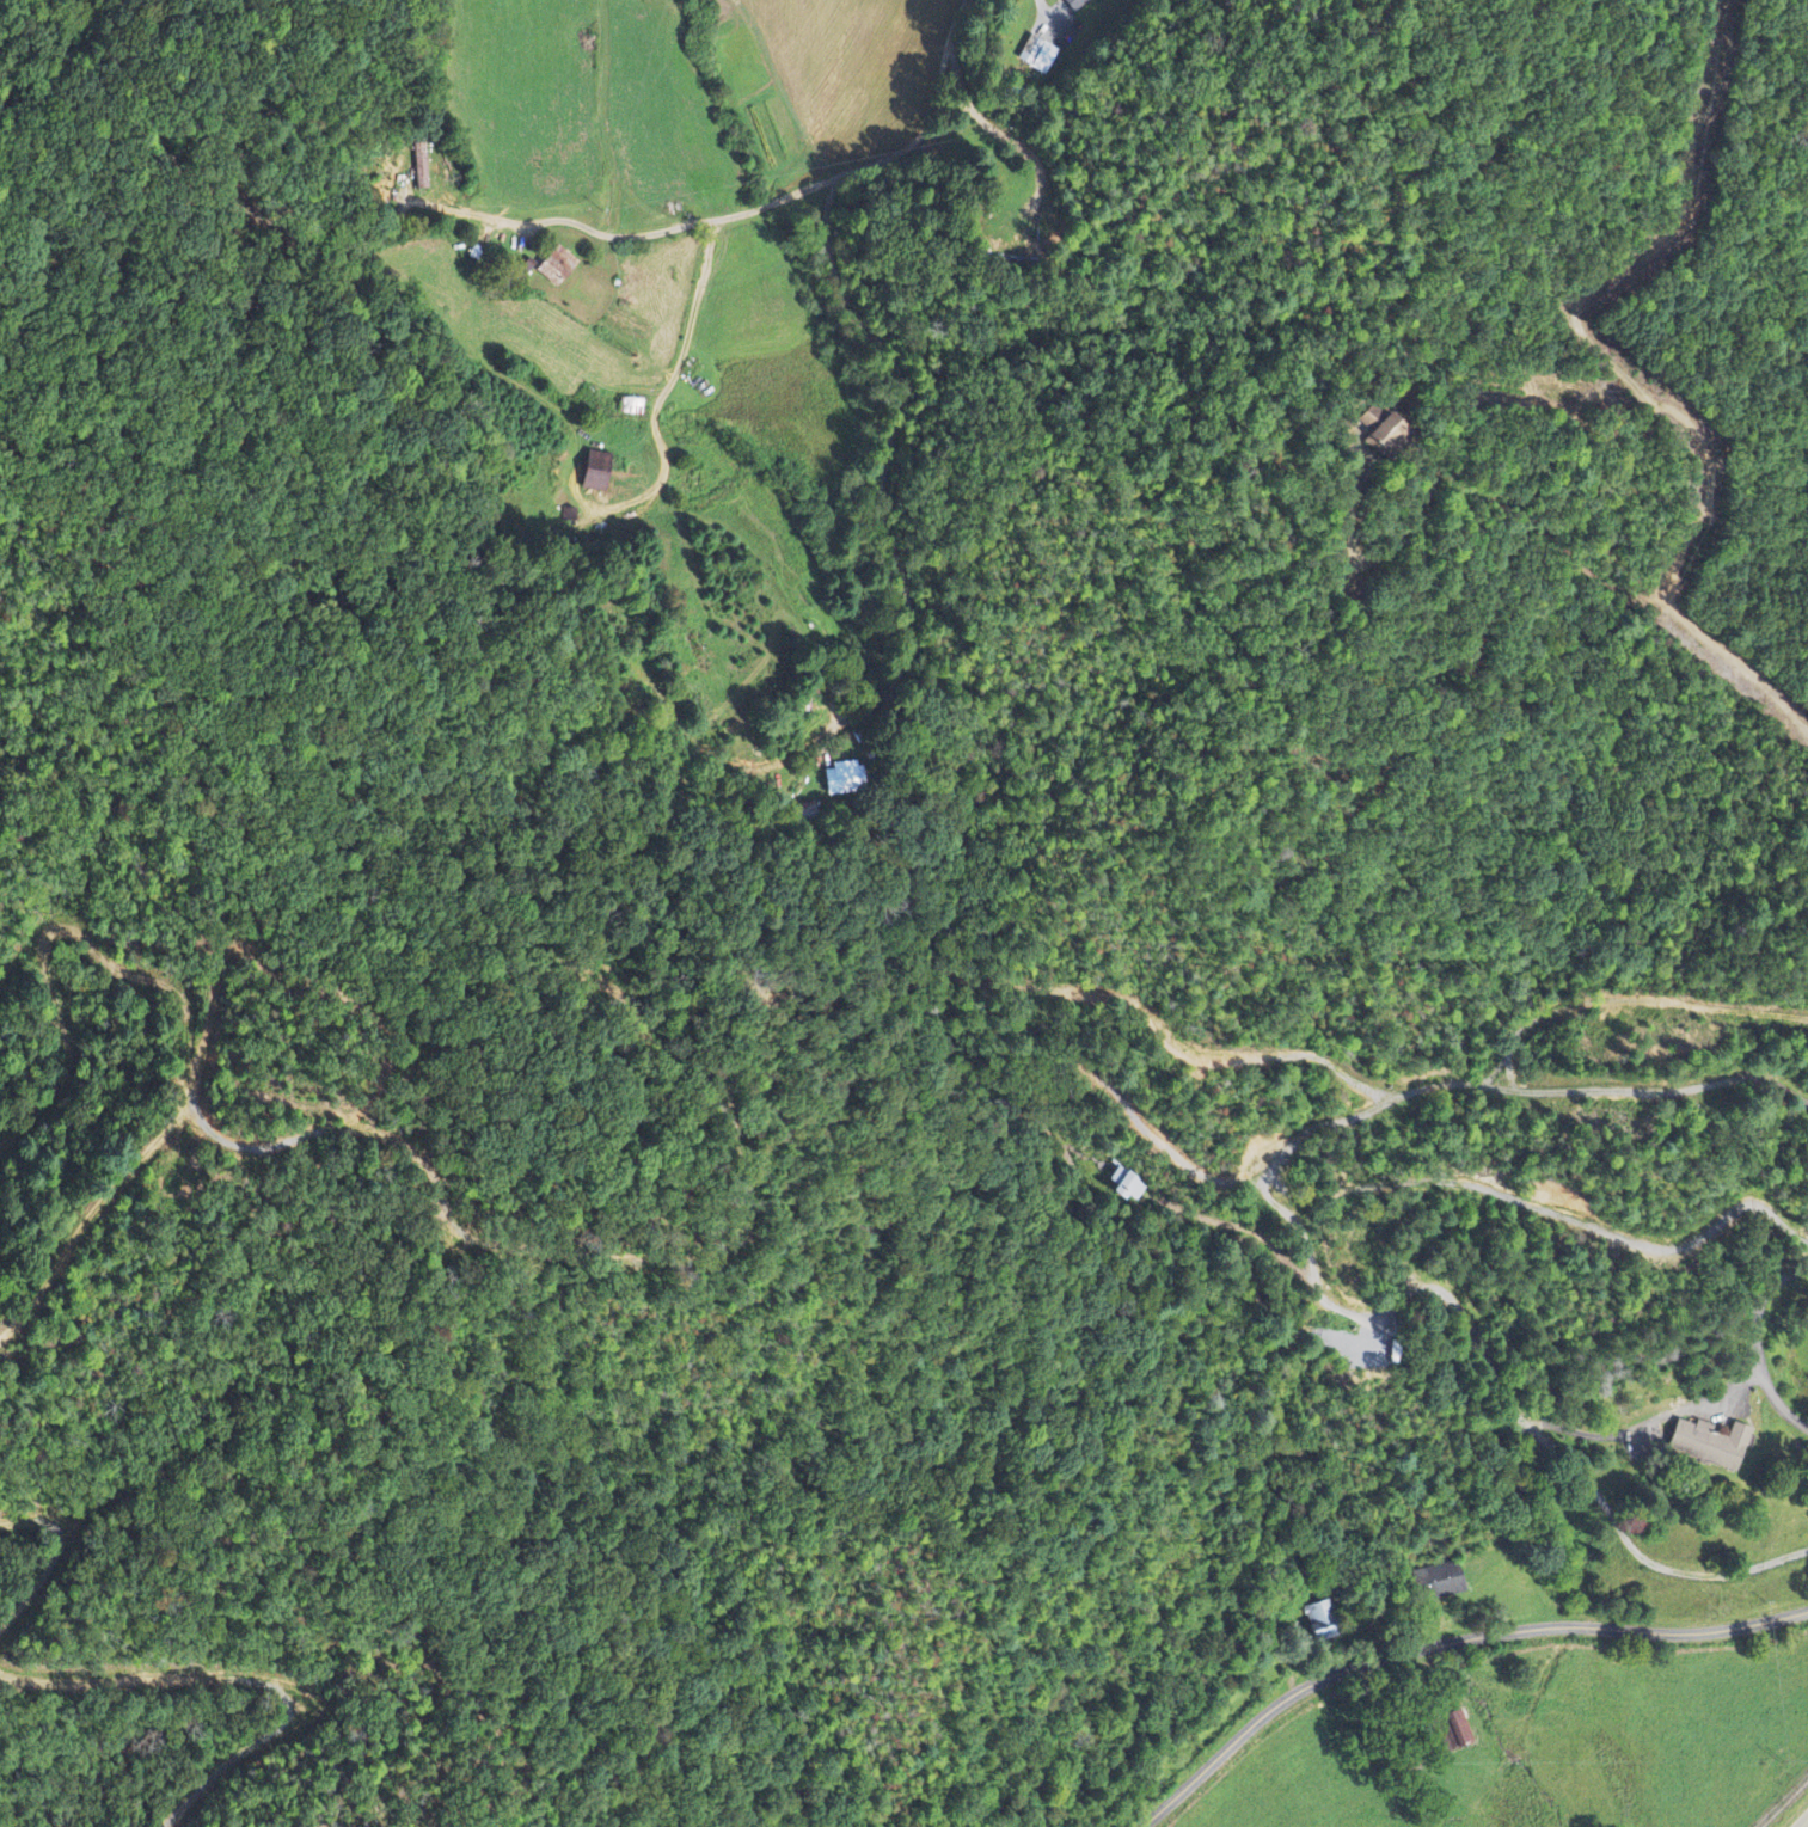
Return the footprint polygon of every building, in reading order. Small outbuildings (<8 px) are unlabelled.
[(1406,429),(1375,402),(1357,422),(1370,434),(1363,442),(1380,457),(1406,429)] [(607,454),(585,453),(583,490),(606,491),(607,454)] [(1108,1180),(1116,1187),(1111,1193),(1123,1203),(1128,1196),(1135,1202),(1146,1188),(1120,1166),(1108,1180)] [(1750,1428),(1732,1422),(1727,1437),(1711,1432),(1713,1426),(1696,1420),(1695,1425),(1677,1419),(1667,1450),(1737,1472),(1750,1428)] [(1410,1572),(1414,1589),(1427,1587),(1430,1601),(1464,1593),(1457,1562),(1410,1572)] [(1444,1715),(1456,1748),(1472,1742),(1459,1709),(1444,1715)]
